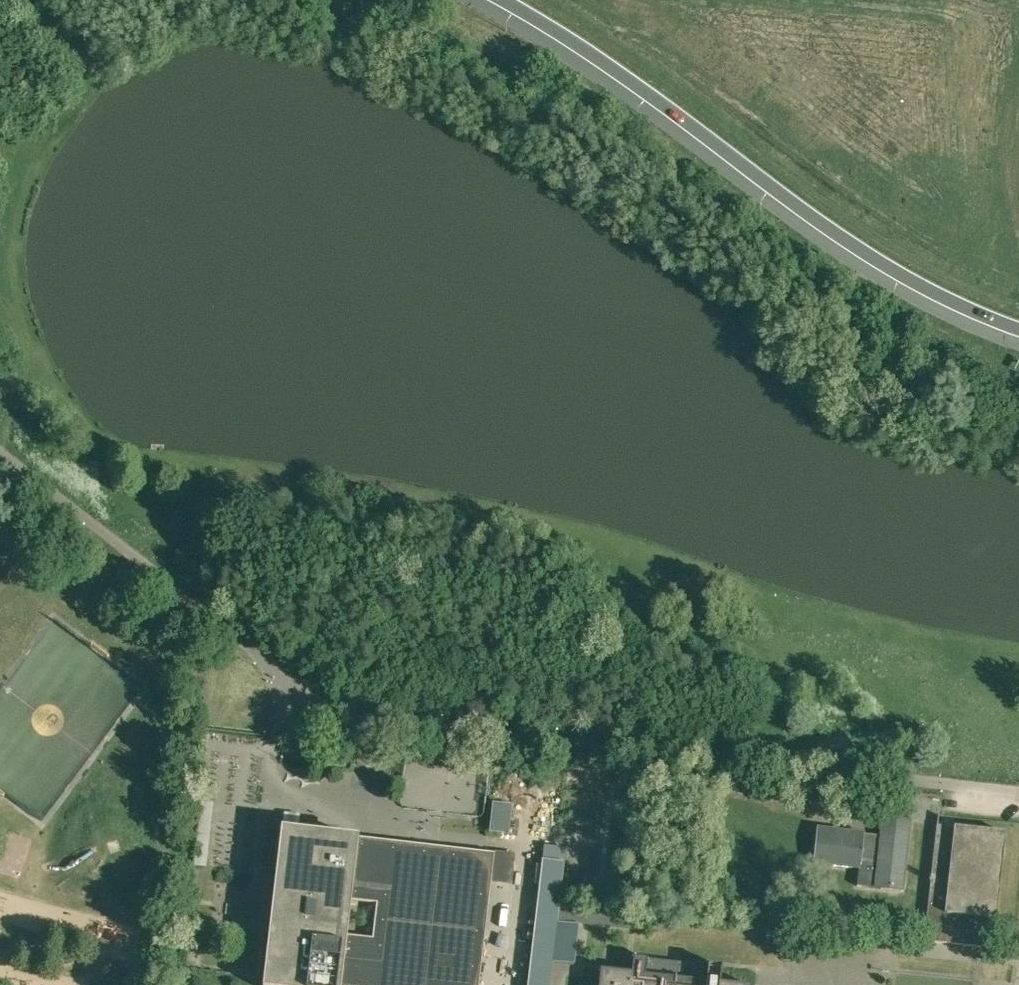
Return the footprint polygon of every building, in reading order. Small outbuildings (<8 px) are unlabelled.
[(295,747),(294,757),(315,759),(316,748),(295,747)] [(213,802),(201,801),(194,865),(206,867),(213,802)] [(876,869),(873,887),(901,890),(909,820),(882,817),(880,837),(862,835),(862,832),(831,828),(818,827),(813,862),(835,865),(858,868),(858,867),(876,869)] [(930,880),(924,940),(978,946),(986,947),(988,919),(996,919),(1005,832),(936,825),(931,876),(929,876),(929,880),(930,880)] [(485,881),(487,857),(494,858),(494,853),(367,839),(366,845),(354,844),(355,837),(282,829),(264,984),(473,984),(485,881)] [(485,881),(491,882),(511,885),(514,855),(494,853),(494,858),(487,857),(485,881)] [(558,923),(554,963),(574,965),(579,925),(558,923)] [(599,984),(749,984),(720,982),(722,966),(708,965),(648,958),(633,956),(631,972),(600,969),(599,984)]
